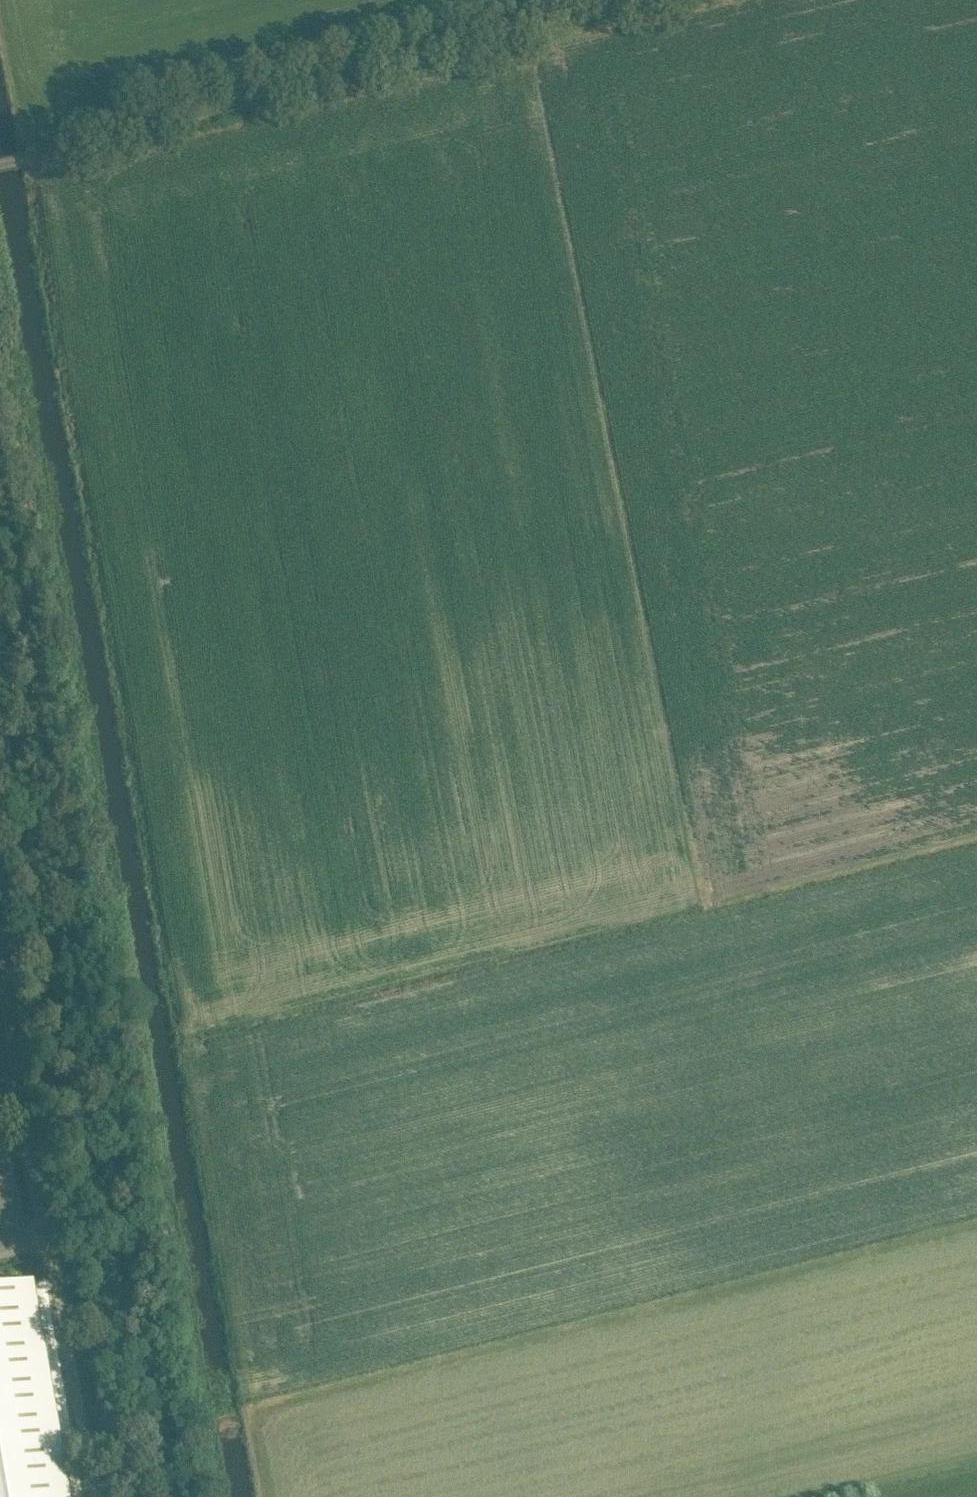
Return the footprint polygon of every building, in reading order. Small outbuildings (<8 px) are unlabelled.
[(0,1288),(0,1496),(72,1496),(35,1282),(0,1288)]
